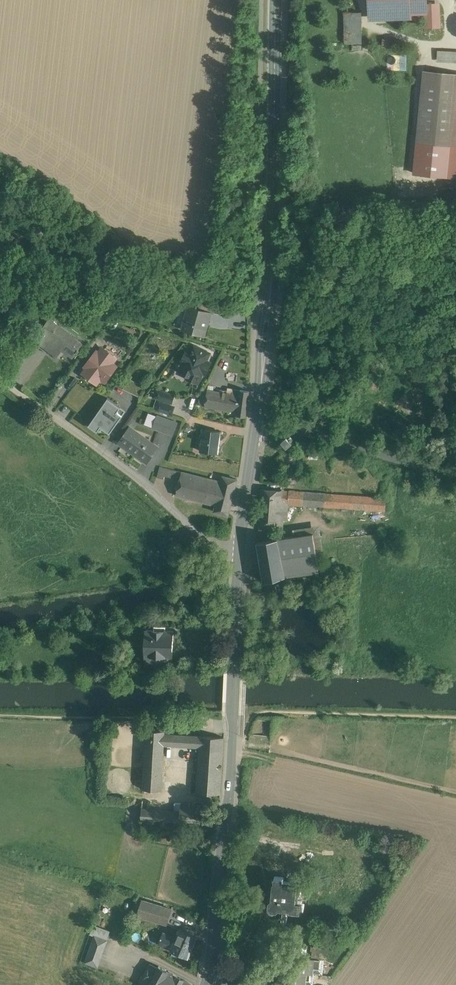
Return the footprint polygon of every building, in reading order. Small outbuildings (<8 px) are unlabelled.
[(370,16),(407,15),(406,0),(370,0),(370,16)] [(407,15),(412,14),(412,12),(425,12),(426,9),(426,0),(406,0),(407,15)] [(361,12),(344,12),(345,43),(352,43),(362,43),(361,12)] [(425,72),(418,142),(455,145),(455,75),(425,72)] [(232,304),(214,302),(212,312),(230,314),(232,304)] [(209,312),(188,306),(182,329),(205,335),(207,326),(206,325),(209,312)] [(83,343),(48,317),(33,338),(49,350),(48,351),(57,357),(63,349),(73,357),(77,351),(78,352),(80,349),(79,348),(83,343)] [(99,335),(88,349),(94,354),(97,351),(99,352),(102,347),(105,349),(110,343),(99,335)] [(210,353),(194,345),(190,353),(186,351),(181,361),(184,363),(180,371),(189,375),(187,377),(197,382),(205,367),(208,368),(210,363),(206,361),(210,353)] [(102,347),(99,352),(97,351),(94,354),(86,365),(88,367),(84,372),(97,382),(101,377),(105,380),(116,365),(112,362),(116,358),(105,349),(102,347)] [(145,385),(134,380),(129,392),(139,397),(145,385)] [(174,395),(157,389),(155,397),(172,402),(174,395)] [(229,393),(207,389),(205,406),(226,409),(229,393)] [(250,391),(240,389),(240,390),(234,389),(233,394),(229,393),(226,409),(237,411),(237,415),(246,416),(250,391)] [(124,402),(109,391),(92,416),(106,427),(112,418),(114,419),(119,411),(118,410),(124,402)] [(175,406),(159,401),(157,409),(172,414),(175,406)] [(178,422),(157,415),(153,427),(173,435),(178,422)] [(157,447),(130,427),(119,442),(147,462),(157,447)] [(221,431),(203,429),(201,450),(218,452),(221,431)] [(287,436),(282,441),(285,444),(287,447),(292,443),(291,441),(293,438),(290,435),(288,437),(287,436)] [(167,468),(160,466),(157,475),(164,477),(165,475),(167,468)] [(182,471),(167,468),(165,475),(180,479),(182,471)] [(212,478),(182,471),(180,479),(178,487),(176,494),(176,495),(206,502),(212,478)] [(223,476),(222,481),(212,478),(206,502),(216,505),(215,510),(228,514),(237,479),(223,476)] [(178,487),(171,485),(168,496),(176,498),(176,495),(176,494),(178,487)] [(282,489),(261,488),(260,512),(281,513),(281,504),(282,490),(282,489)] [(303,491),(282,490),(281,504),(287,504),(287,503),(302,504),(303,491)] [(386,497),(303,491),(302,504),(385,511),(386,497)] [(302,504),(287,503),(287,504),(288,511),(301,512),(302,504)] [(281,513),(260,512),(259,527),(280,528),(280,519),(281,513)] [(293,528),(294,535),(314,533),(317,553),(324,552),(320,524),(293,528)] [(294,535),(258,541),(265,581),(267,592),(289,586),(286,575),(319,571),(317,553),(314,533),(294,535)] [(155,630),(146,629),(146,654),(146,661),(157,661),(158,654),(173,655),(174,630),(166,630),(166,626),(155,625),(155,630)] [(165,731),(146,729),(143,789),(161,790),(164,745),(199,747),(200,736),(165,733),(165,731)] [(214,736),(200,736),(199,747),(196,792),(210,793),(214,736)] [(224,737),(214,736),(210,793),(220,794),(224,737)] [(196,804),(181,803),(180,811),(174,810),(173,822),(186,823),(187,820),(202,821),(203,808),(196,807),(196,804)] [(149,809),(142,808),(141,820),(148,821),(149,809)] [(174,810),(149,809),(148,821),(173,822),(174,810)] [(340,842),(329,840),(328,858),(341,859),(340,842)] [(343,850),(342,862),(353,863),(354,851),(343,850)] [(299,883),(284,882),(283,883),(283,881),(281,878),(277,877),(275,880),(275,882),(272,882),(271,897),(271,898),(269,900),(269,899),(268,906),(271,909),(271,910),(277,910),(278,910),(280,908),(284,909),(284,912),(283,912),(283,915),(282,918),(283,919),(287,919),(288,918),(288,914),(290,915),(291,914),(292,910),(300,910),(301,901),(297,901),(299,883)] [(142,900),(136,898),(133,907),(139,909),(142,900)] [(171,909),(142,900),(139,909),(137,915),(166,924),(171,909)] [(97,915),(93,924),(99,926),(102,917),(97,915)] [(90,934),(95,936),(107,940),(110,931),(93,925),(90,934)] [(176,938),(163,932),(159,943),(171,949),(188,957),(197,937),(179,929),(176,938)] [(107,940),(95,936),(86,962),(98,966),(107,940)] [(342,940),(313,937),(311,950),(320,951),(340,953),(342,940)] [(312,958),(292,956),(290,970),(290,971),(307,973),(313,974),(314,967),(319,968),(320,951),(313,950),(312,958)] [(148,960),(136,981),(143,984),(148,984),(159,966),(148,960)] [(159,966),(148,984),(193,984),(159,966)] [(307,973),(290,971),(290,970),(284,970),(283,982),(282,982),(299,984),(306,984),(307,973)]
